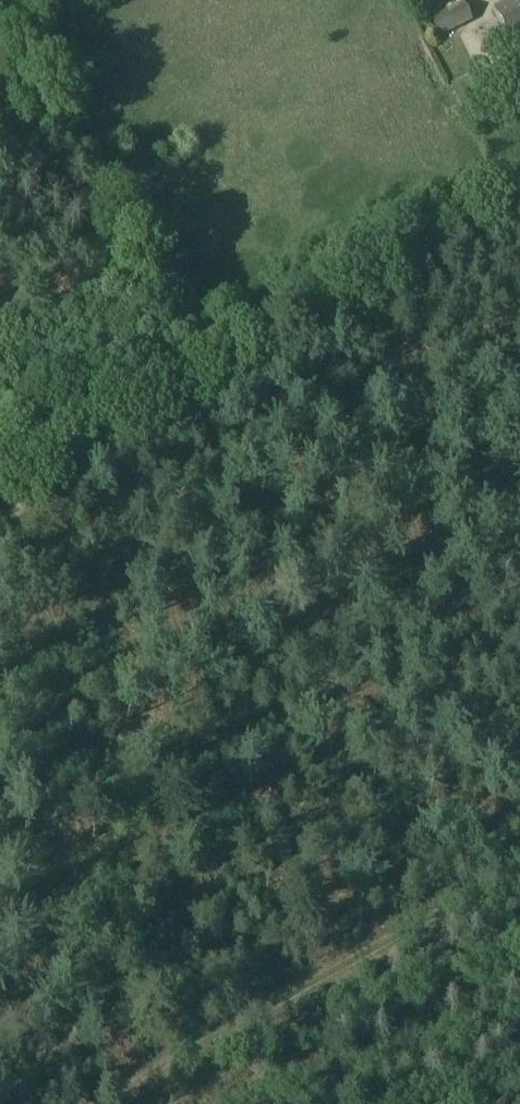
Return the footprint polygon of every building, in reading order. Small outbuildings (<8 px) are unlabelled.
[(512,42),(519,38),(519,0),(512,0),(495,8),(512,42)] [(474,21),(464,2),(432,18),(442,37),(474,21)]
